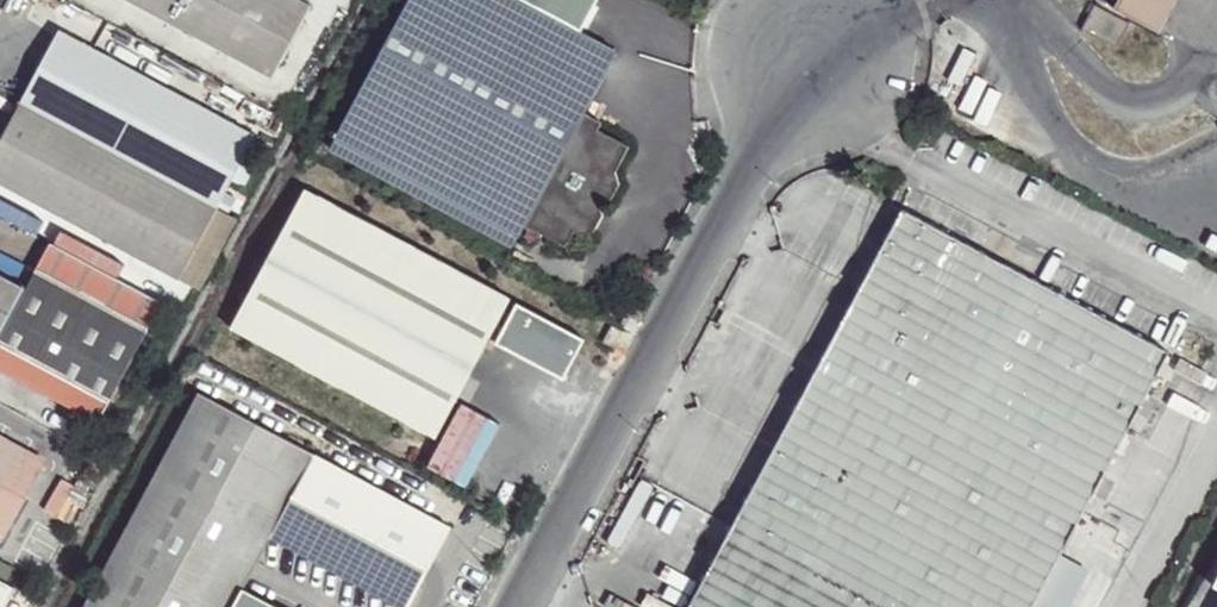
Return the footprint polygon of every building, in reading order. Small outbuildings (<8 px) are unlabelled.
[(304,0),(117,0),(275,84),(313,5),(304,0)] [(332,155),(515,258),(532,236),(569,253),(577,237),(585,242),(590,231),(595,223),(603,210),(617,207),(620,194),(623,179),(633,147),(607,137),(606,128),(592,120),(620,57),(579,36),(513,0),(407,0),(332,155)] [(579,36),(599,0),(513,0),(579,36)] [(1115,18),(1101,14),(1089,34),(1102,40),(1116,47),(1129,28),(1156,45),(1180,0),(1123,0),(1115,18)] [(63,34),(0,145),(0,187),(206,299),(241,223),(221,219),(261,142),(63,34)] [(235,335),(376,413),(440,452),(503,335),(510,316),(515,306),(312,193),(235,335)] [(899,200),(895,206),(682,606),(1031,606),(1169,342),(899,200)] [(100,436),(171,310),(50,251),(24,289),(0,274),(0,378),(100,436)] [(585,345),(523,310),(519,321),(507,339),(500,352),(566,387),(585,345)] [(455,523),(205,392),(90,606),(283,606),(252,592),(274,550),(385,606),(415,606),(455,523)] [(0,438),(0,540),(4,542),(50,464),(0,438)] [(0,586),(0,606),(11,606),(17,595),(0,586)]
